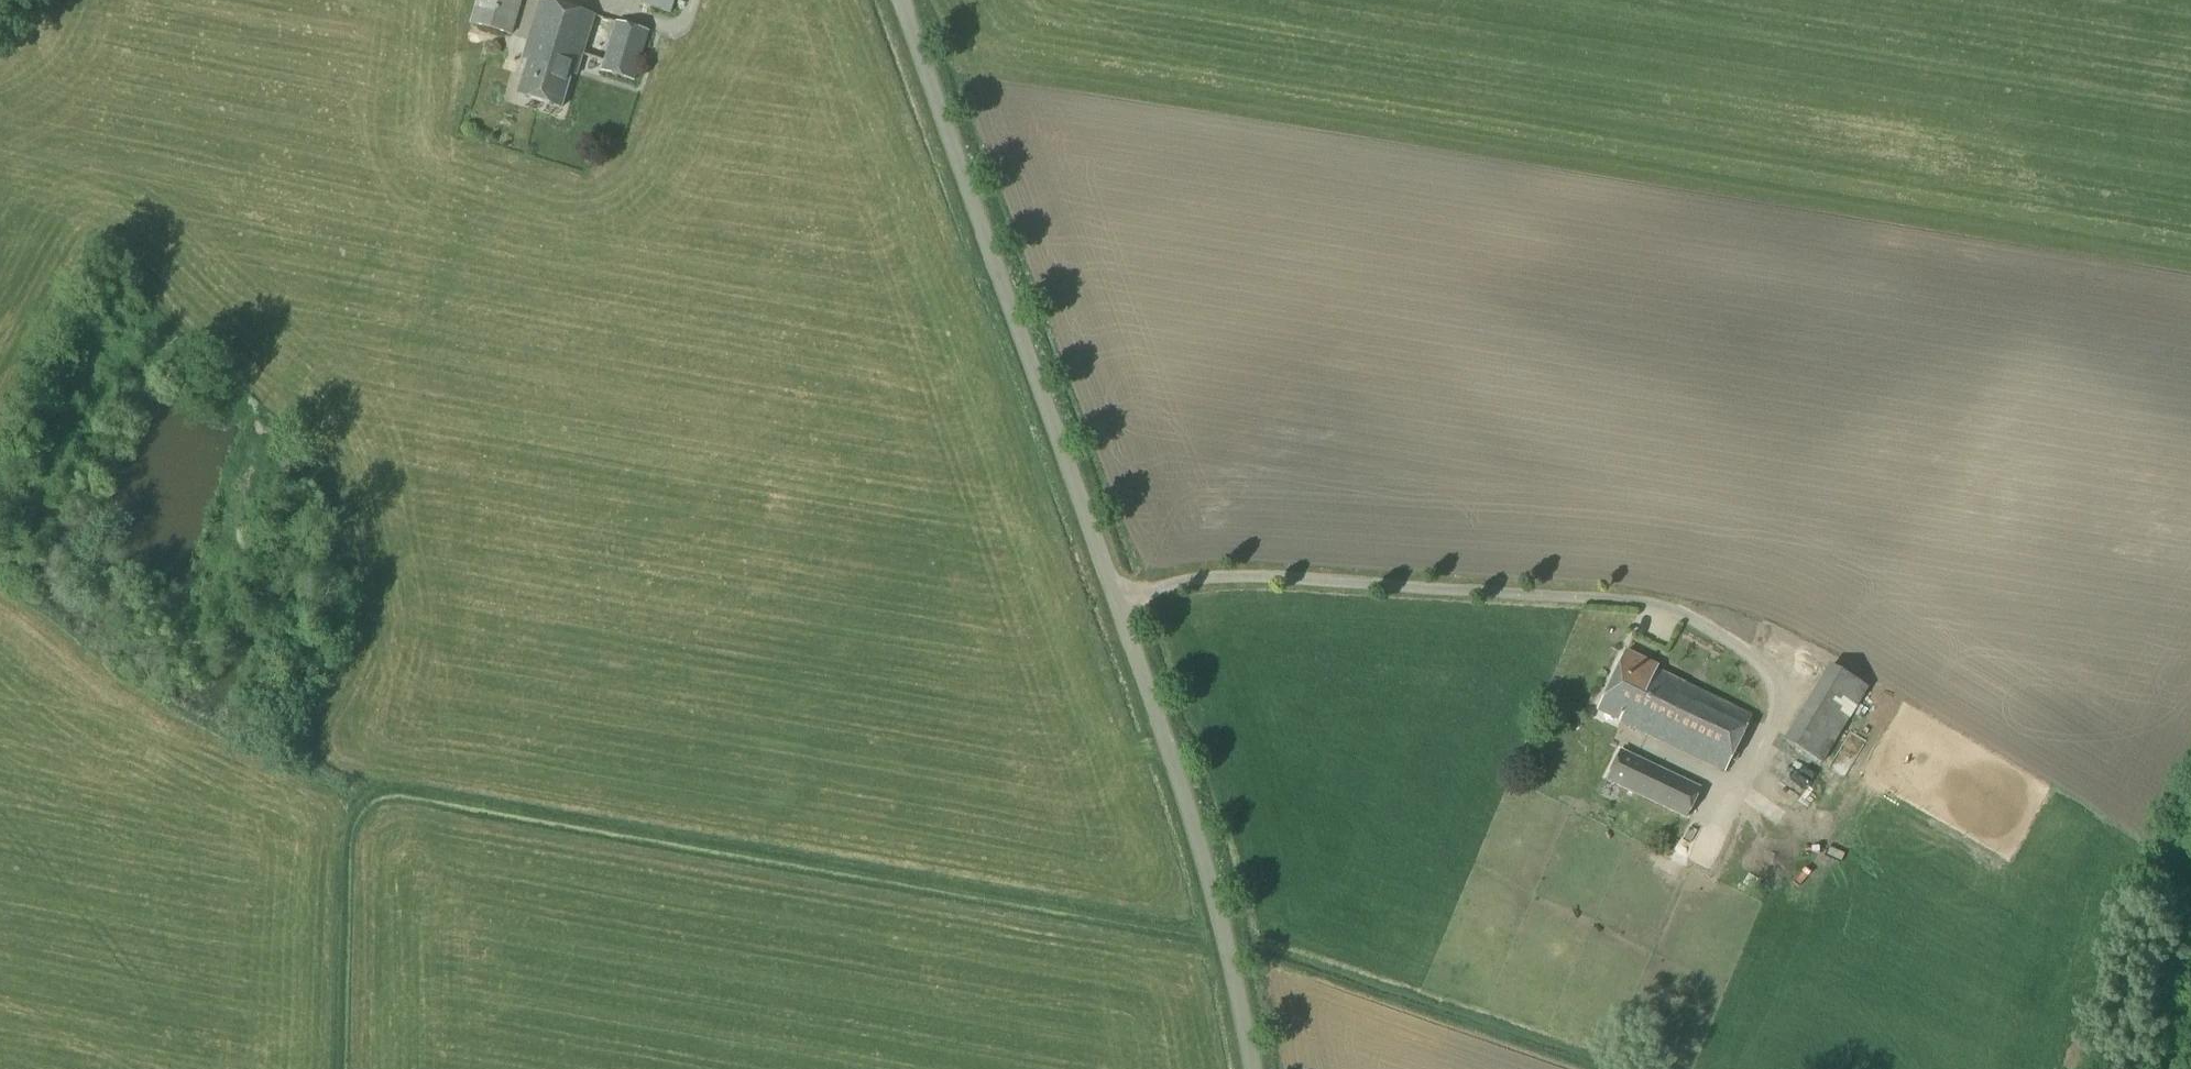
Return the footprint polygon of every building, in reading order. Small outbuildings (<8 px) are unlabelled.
[(522,0),(477,0),(470,24),(512,36),(522,0)] [(576,76),(579,66),(582,56),(593,17),(539,0),(521,60),(526,62),(516,96),(560,110),(570,75),(576,76)] [(675,0),(642,0),(641,4),(671,13),(675,0)] [(633,82),(648,33),(615,23),(600,72),(633,82)] [(1723,770),(1750,713),(1654,668),(1656,665),(1625,650),(1596,710),(1723,770)] [(1820,765),(1867,689),(1829,665),(1782,741),(1820,765)] [(1686,819),(1700,789),(1620,750),(1606,781),(1686,819)]
